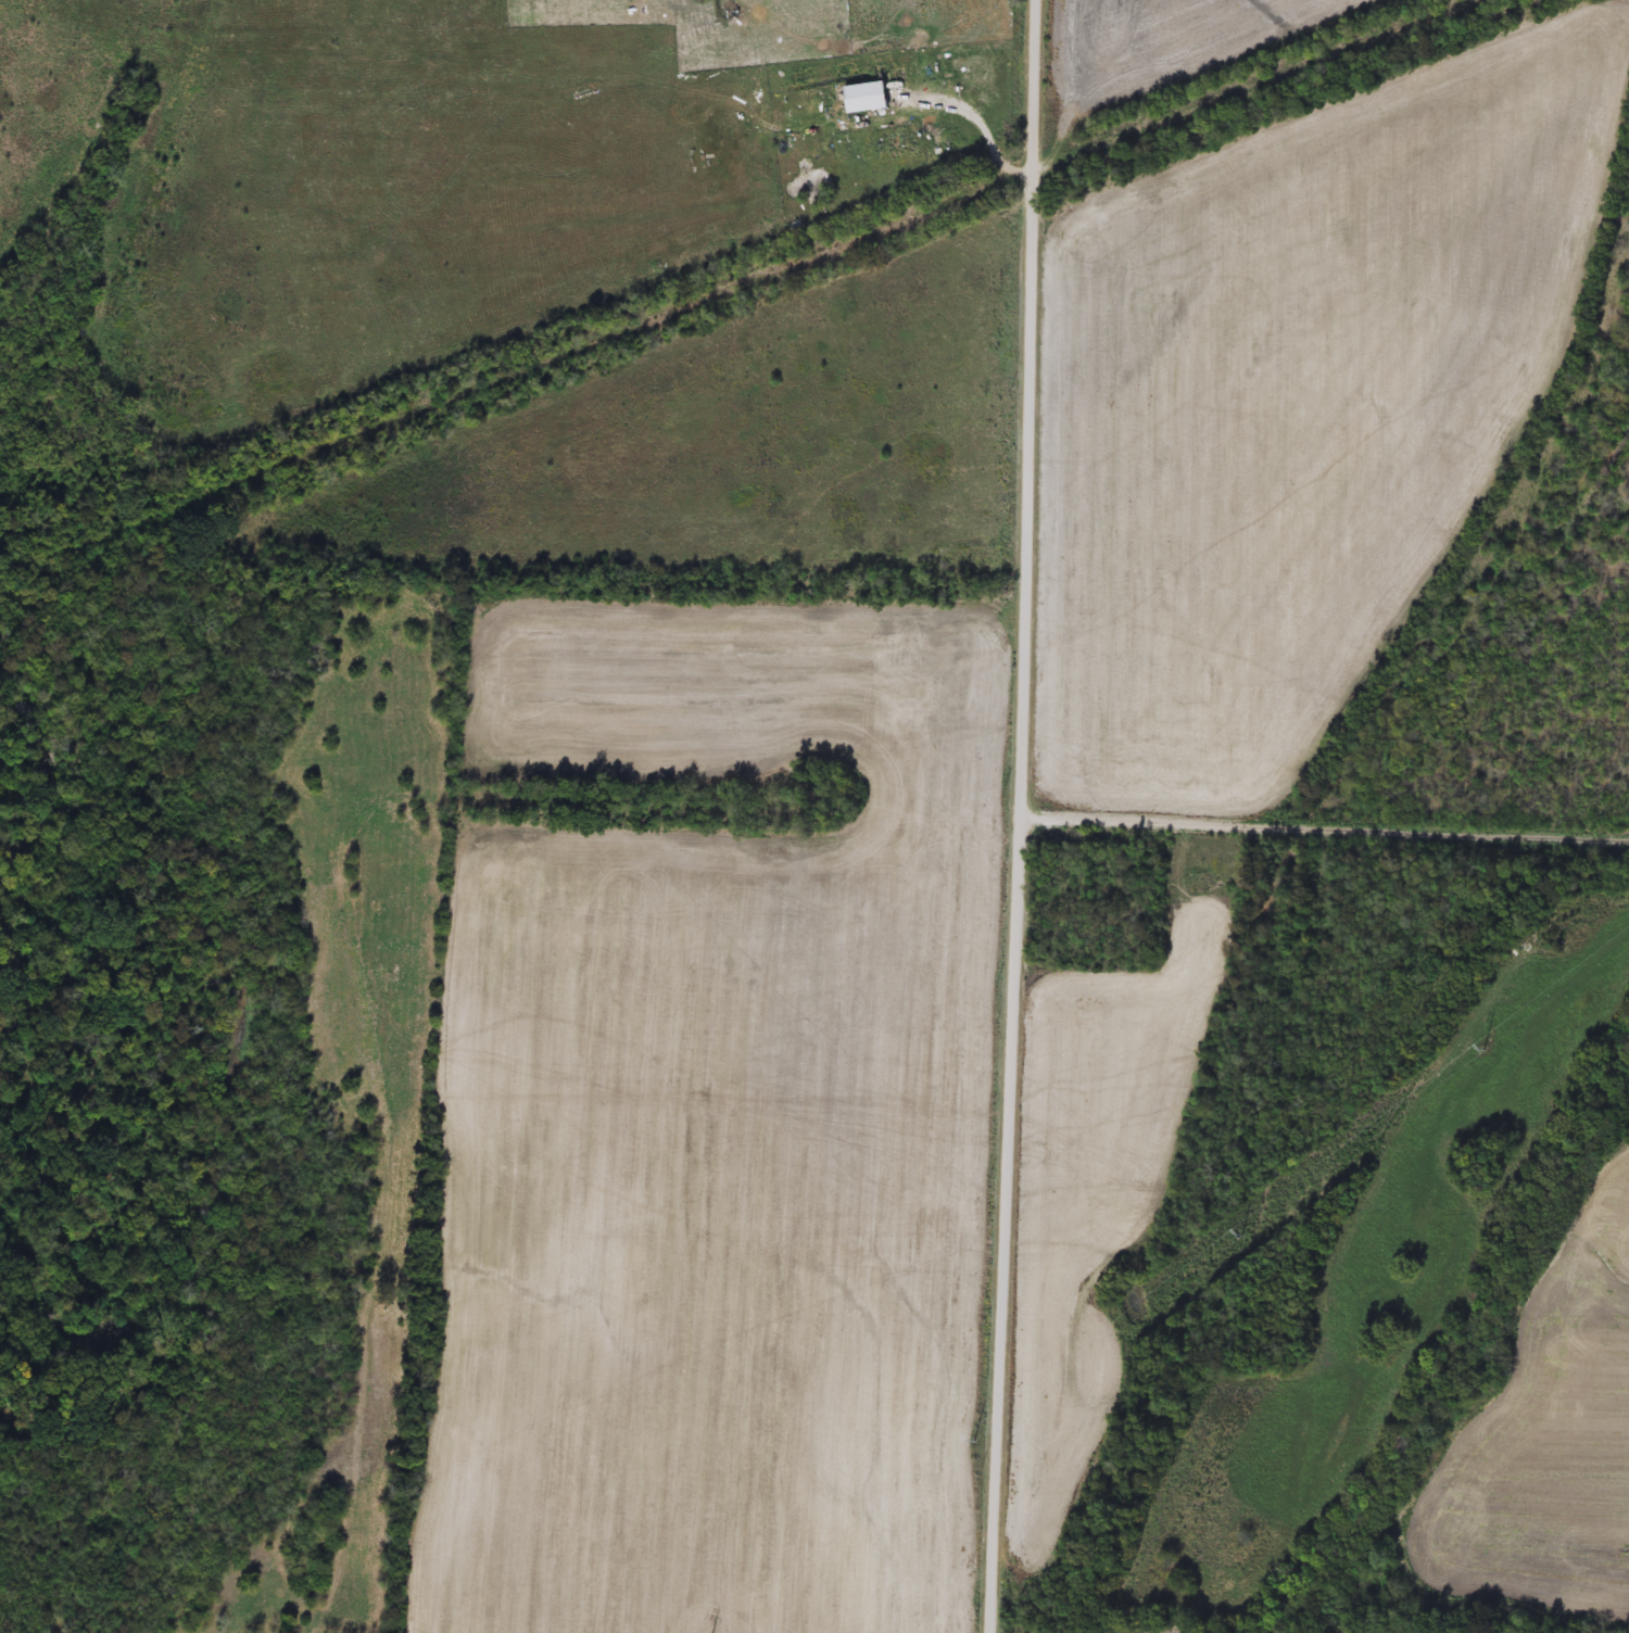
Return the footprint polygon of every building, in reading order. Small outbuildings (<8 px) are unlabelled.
[(895,113),(850,115),(849,87),(894,85),(895,113)]
